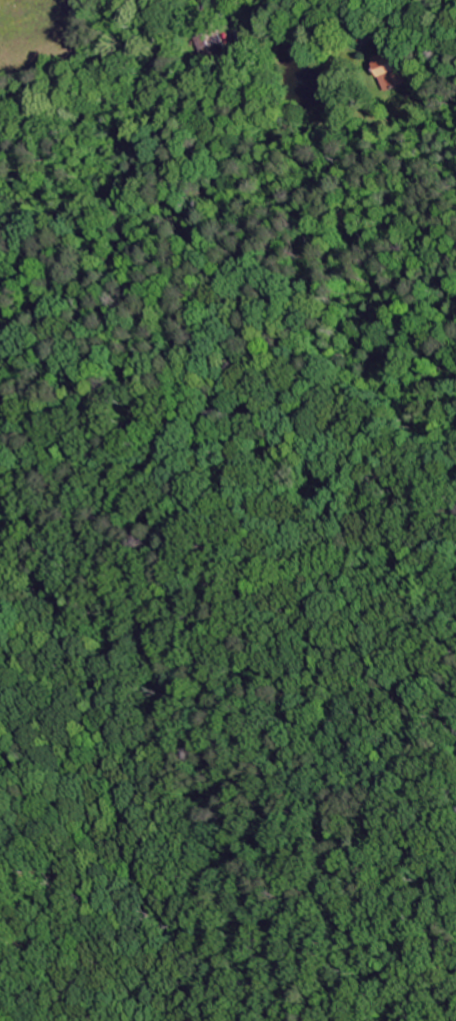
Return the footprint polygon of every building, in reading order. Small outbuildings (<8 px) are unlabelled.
[(206,60),(226,55),(219,29),(199,34),(206,60)] [(374,57),(384,92),(408,85),(401,63),(403,62),(399,49),(374,57)]
